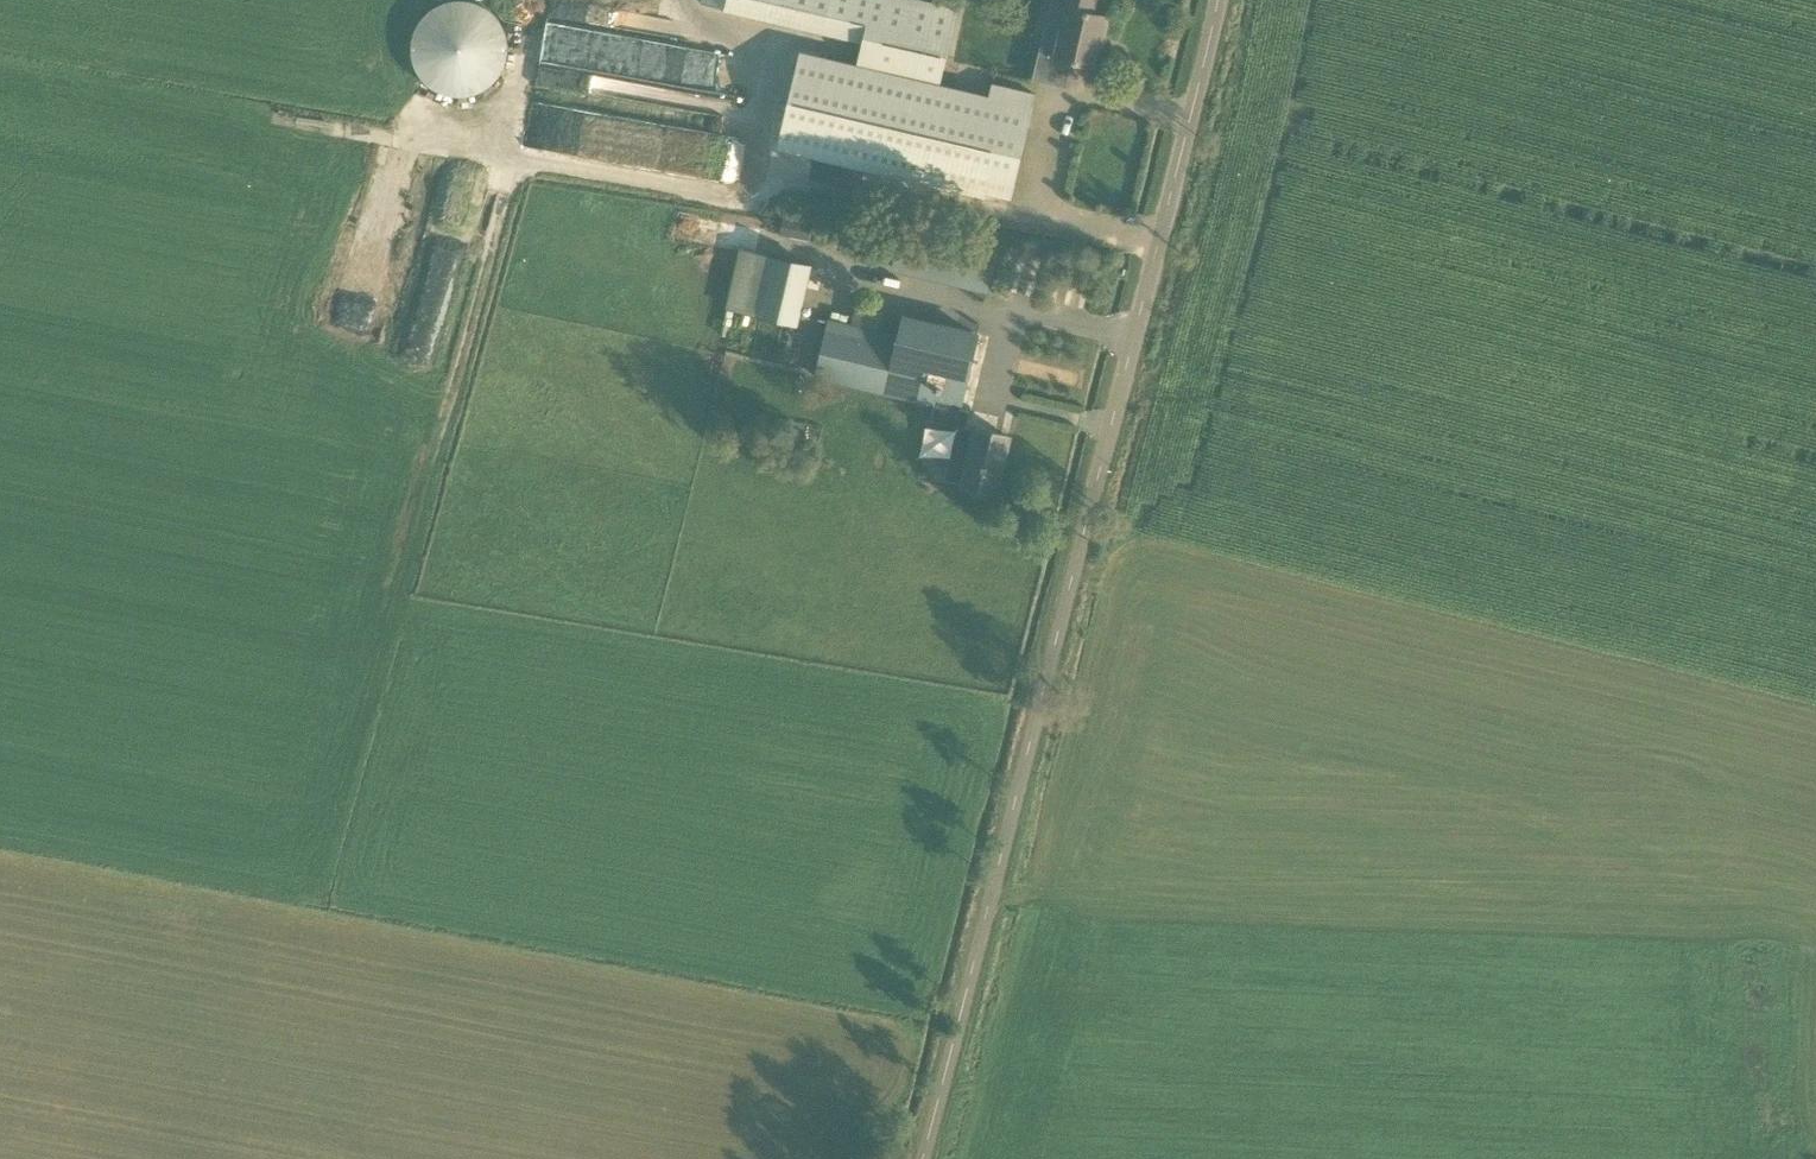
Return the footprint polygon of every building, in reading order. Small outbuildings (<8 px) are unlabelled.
[(940,81),(956,9),(916,0),(702,0),(701,4),(862,41),(857,62),(940,81)] [(1047,23),(1060,26),(1053,57),(1092,67),(1098,45),(1101,46),(1108,17),(1093,13),(1096,0),(1062,0),(1061,1),(1065,2),(1064,6),(1052,4),(1047,23)] [(411,50),(411,54),(411,58),(412,62),(414,66),(415,70),(417,74),(419,78),(422,81),(425,84),(428,87),(431,89),(435,92),(439,94),(443,95),(447,97),(451,97),(455,98),(459,98),(463,98),(468,97),(472,97),(476,95),(480,94),(483,92),(487,89),(490,87),(493,84),(496,81),(499,78),(501,74),(503,70),(505,66),(506,62),(507,58),(507,54),(508,50),(507,46),(507,41),(506,37),(505,33),(503,29),(501,26),(499,22),(496,19),(493,16),(490,13),(487,10),(483,8),(480,6),(476,4),(472,3),(468,2),(463,2),(459,1),(455,2),(451,2),(447,3),(443,4),(439,6),(435,8),(431,10),(428,13),(425,16),(422,19),(419,22),(417,26),(415,29),(414,33),(412,37),(411,41),(411,46),(411,50)] [(543,29),(542,81),(614,83),(616,30),(543,29)] [(803,55),(781,147),(984,195),(985,193),(1010,199),(1035,94),(992,84),(988,99),(938,87),(856,68),(803,55)] [(533,101),(529,147),(604,155),(609,108),(533,101)] [(640,131),(638,166),(708,170),(710,131),(661,128),(661,132),(640,131)] [(993,284),(996,255),(897,245),(894,274),(993,284)] [(728,306),(802,321),(815,261),(740,246),(728,306)] [(827,321),(814,377),(920,401),(933,405),(930,421),(956,427),(944,479),(962,484),(962,485),(995,492),(1008,437),(975,429),(966,427),(969,412),(958,409),(961,395),(977,331),(902,314),(897,336),(880,333),(827,321)]
